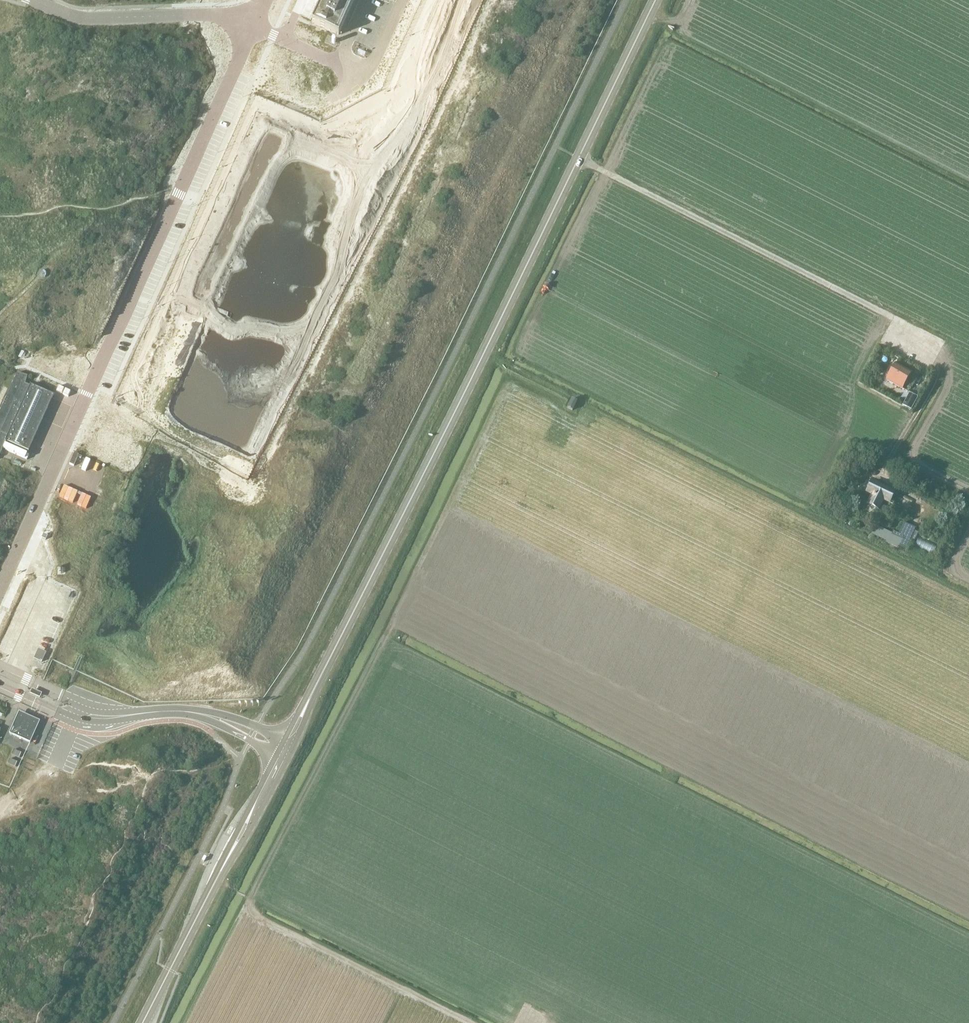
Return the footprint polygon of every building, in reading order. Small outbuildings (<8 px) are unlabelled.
[(292,9),(302,14),(309,0),(296,0),(292,9)] [(312,23),(338,35),(354,0),(322,0),(312,23)] [(895,363),(886,380),(901,389),(911,372),(895,363)] [(0,411),(0,453),(5,442),(29,452),(53,396),(30,385),(30,386),(25,384),(27,377),(17,373),(0,411)] [(571,399),(567,409),(572,411),(577,402),(571,399)] [(867,504),(867,505),(879,511),(883,502),(888,505),(895,492),(871,479),(864,493),(870,496),(866,504),(867,504)] [(917,533),(914,532),(915,529),(903,523),(898,534),(893,531),(891,535),(874,527),(870,535),(905,550),(908,543),(912,545),(917,533)] [(33,735),(31,734),(36,722),(21,715),(16,727),(13,725),(10,733),(30,742),(33,735)] [(14,750),(11,755),(19,758),(21,753),(14,750)] [(10,759),(8,764),(14,767),(16,762),(10,759)]
